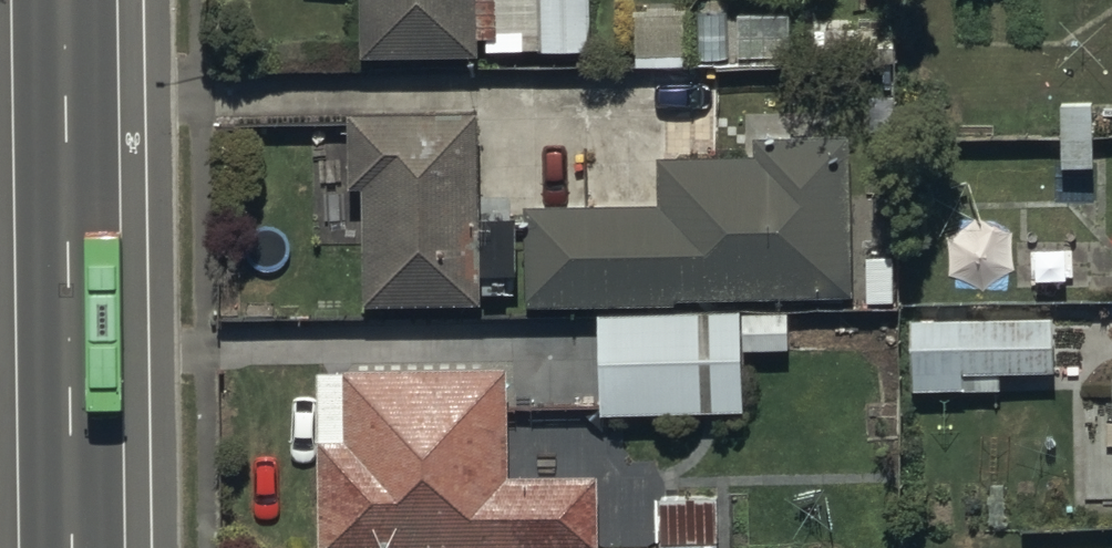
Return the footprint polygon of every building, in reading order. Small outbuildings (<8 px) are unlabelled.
[(503,0),(362,0),(363,61),(484,59),(483,41),(493,41),(503,41),(503,0)] [(493,41),(494,52),(592,50),(591,0),(503,0),(503,41),(493,41)] [(691,8),(635,7),(634,68),(690,69),(691,8)] [(1095,170),(1092,101),(1058,102),(1061,172),(1095,170)] [(483,116),(351,116),(351,186),(366,186),(366,308),(484,308),(484,275),(517,275),(517,226),(483,226),(483,116)] [(660,204),(526,207),(531,310),(855,296),(849,139),(758,143),(758,153),(660,157),(660,204)] [(742,315),(599,315),(600,416),(745,415),(742,315)] [(964,393),(963,371),(1056,371),(1056,320),(918,320),(918,393),(964,393)] [(321,374),(321,547),(598,547),(598,476),(506,476),(506,374),(321,374)] [(661,547),(719,547),(720,501),(661,500),(661,547)]
